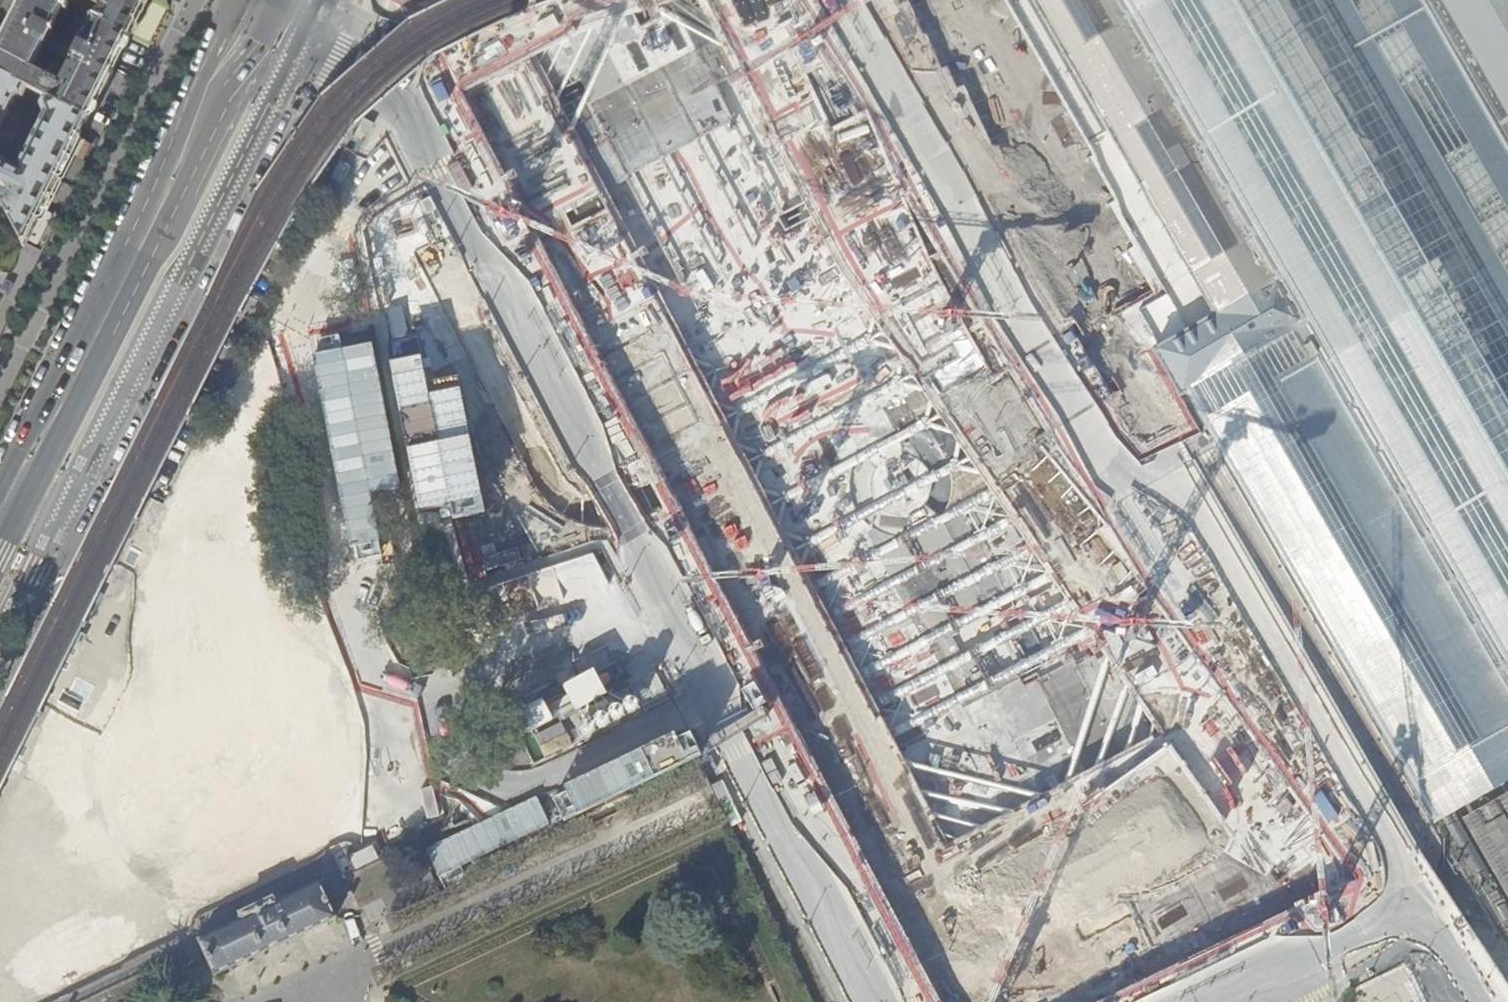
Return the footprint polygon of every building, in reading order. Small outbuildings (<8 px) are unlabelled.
[(8,24),(0,39),(0,76),(88,120),(108,80),(149,0),(90,0),(100,5),(60,82),(32,68),(68,0),(20,0),(8,24)] [(680,9),(474,119),(511,189),(597,143),(725,74),(811,28),(794,0),(675,0),(680,9)] [(1083,90),(1089,101),(1101,123),(1113,143),(1127,166),(1142,194),(1147,202),(1152,210),(1157,219),(1172,245),(1177,254),(1182,262),(1197,289),(1203,298),(1214,317),(1200,325),(1173,340),(1159,347),(1184,391),(1186,394),(1227,466),(1437,822),(1507,781),(1507,0),(1031,0),(1046,26),(1077,80),(1083,90)] [(992,331),(811,28),(725,74),(906,377),(992,331)] [(24,249),(47,202),(88,120),(0,76),(0,132),(14,103),(24,99),(40,108),(43,116),(35,133),(29,130),(14,159),(20,162),(17,168),(0,159),(0,204),(24,249)] [(761,456),(597,143),(511,189),(675,502),(761,456)] [(1075,617),(1142,582),(992,331),(906,377),(761,456),(675,502),(711,571),(759,546),(819,660),(771,685),(809,758),(878,721),(1075,617)] [(372,489),(403,484),(380,352),(331,360),(340,409),(355,406),(361,442),(348,444),(354,479),(369,476),(372,489)] [(365,503),(340,502),(339,526),(363,527),(365,503)] [(1142,582),(1075,617),(1244,852),(1288,913),(1356,881),(1142,582)] [(878,721),(809,758),(937,1001),(1103,1001),(1288,913),(1244,852),(1007,966),(878,721)] [(398,800),(369,802),(371,821),(427,817),(425,787),(397,789),(398,800)] [(349,860),(344,850),(334,855),(343,873),(377,857),(372,848),(349,860)] [(207,958),(216,976),(244,963),(263,954),(264,955),(269,952),(277,948),(290,942),(290,941),(308,932),(332,921),(333,921),(337,919),(328,902),(322,889),(319,883),(276,903),(276,902),(267,906),(268,907),(259,911),(257,912),(249,916),(249,915),(242,918),(242,919),(199,940),(201,944),(207,958)] [(90,933),(66,943),(77,967),(100,957),(90,933)] [(1415,973),(1404,980),(1419,1001),(1429,995),(1415,973)]
